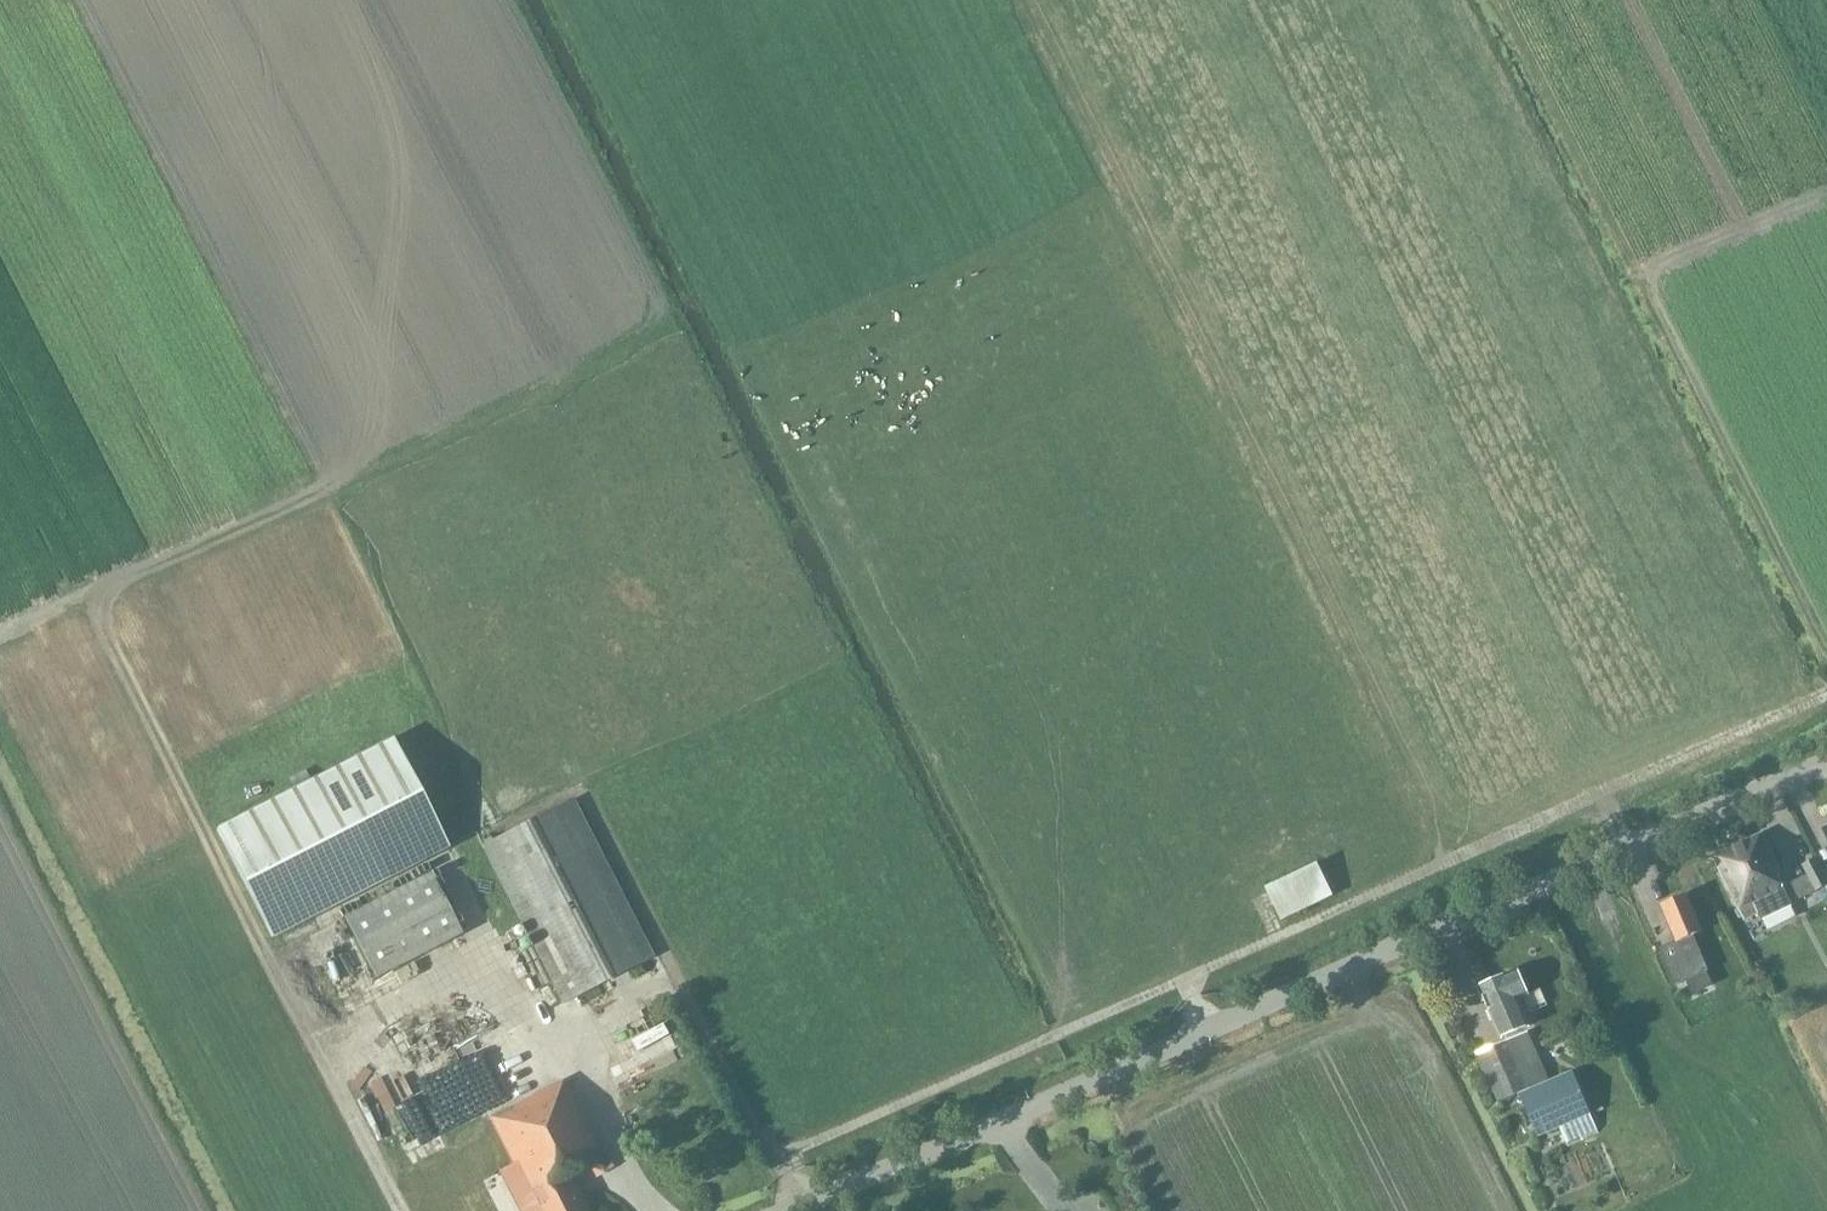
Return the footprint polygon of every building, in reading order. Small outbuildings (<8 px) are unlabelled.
[(1290,359),(1273,323),(1259,329),(1276,365),(1290,359)] [(1296,362),(1282,368),(1298,411),(1312,406),(1296,362)] [(217,830),(273,938),(449,848),(393,739),(217,830)] [(572,800),(484,846),(564,1002),(653,957),(572,800)] [(1715,859),(1745,920),(1761,913),(1763,917),(1792,902),(1778,874),(1783,872),(1764,834),(1715,859)] [(1800,899),(1826,885),(1826,877),(1817,859),(1803,866),(1808,876),(1792,884),(1800,899)] [(1317,863),(1268,888),(1284,920),(1333,895),(1317,863)] [(345,918),(376,978),(463,934),(432,873),(345,918)] [(1688,896),(1663,906),(1678,942),(1659,950),(1673,984),(1708,969),(1694,936),(1704,932),(1688,896)] [(1826,922),(1826,896),(1811,900),(1816,924),(1826,922)] [(1519,971),(1479,988),(1496,1027),(1502,1024),(1508,1037),(1530,1027),(1524,1015),(1526,1015),(1518,997),(1529,992),(1519,971)] [(606,1031),(632,1023),(629,1013),(603,1022),(606,1031)] [(1478,1055),(1499,1103),(1551,1081),(1529,1032),(1478,1055)] [(1539,1139),(1562,1129),(1592,1115),(1573,1072),(1520,1096),(1539,1139)] [(538,1210),(590,1210),(570,1174),(602,1157),(564,1082),(491,1119),(538,1210)] [(1592,1115),(1562,1129),(1570,1147),(1600,1133),(1592,1115)]
